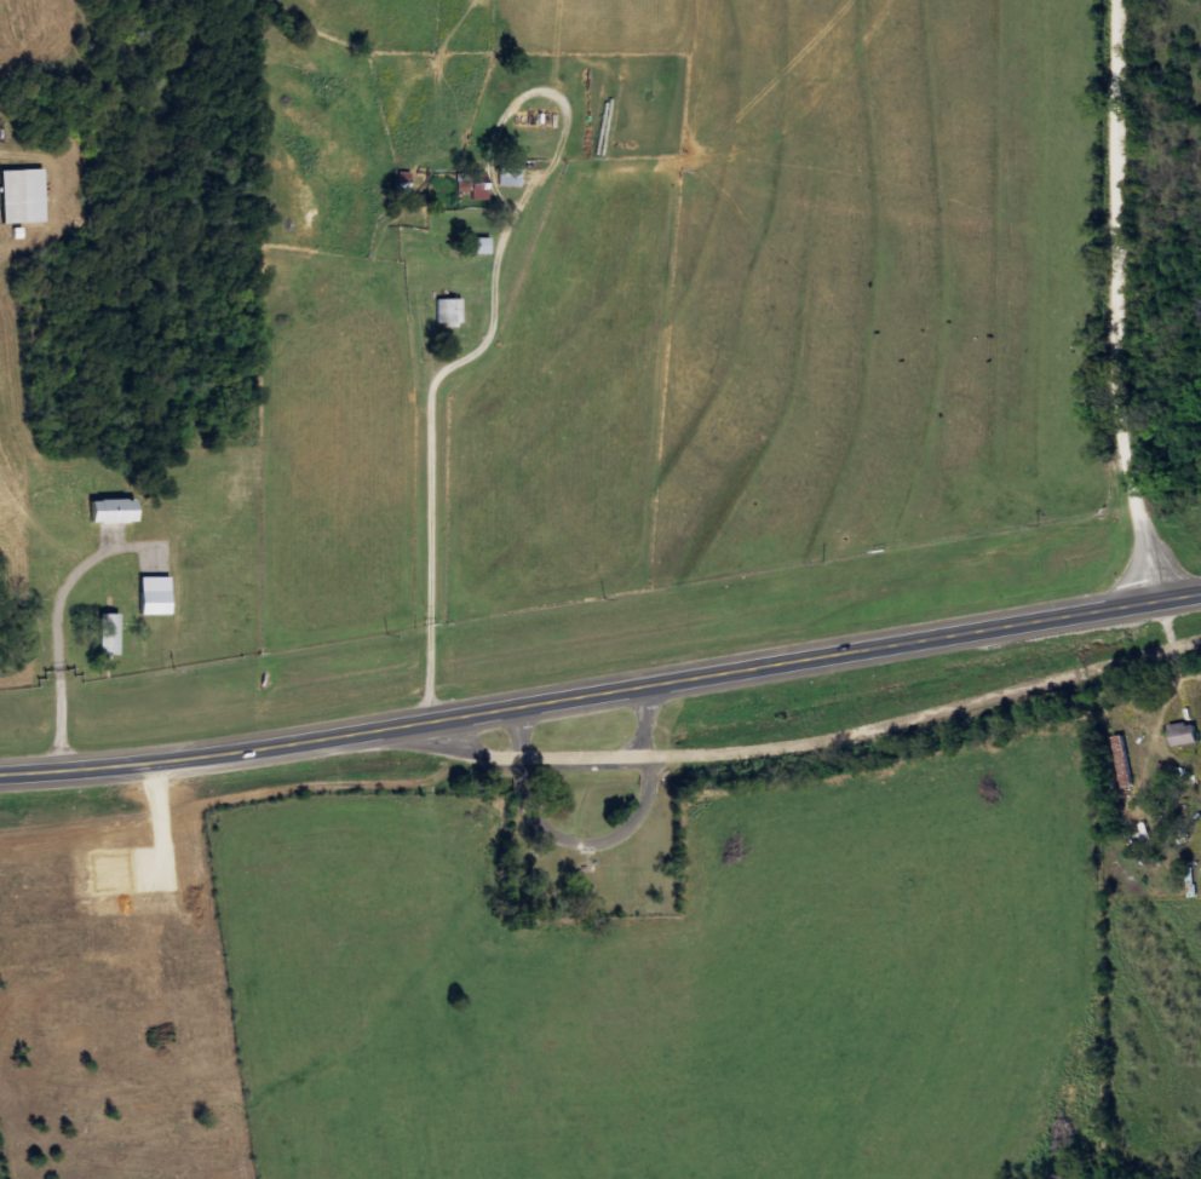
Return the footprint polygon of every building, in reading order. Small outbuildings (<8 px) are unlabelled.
[(47,170),(5,172),(7,225),(49,224),(47,170)] [(502,187),(524,188),(525,170),(502,170),(502,187)] [(492,201),(492,185),(476,185),(475,201),(492,201)] [(494,255),(494,240),(479,240),(479,255),(494,255)] [(466,327),(466,300),(440,300),(440,327),(466,327)] [(96,524),(142,525),(142,502),(97,501),(96,524)] [(145,579),(145,617),(175,616),(174,578),(145,579)] [(104,657),(123,657),(124,616),(104,615),(104,657)] [(1179,748),(1200,742),(1200,732),(1199,722),(1174,728),(1179,748)]
